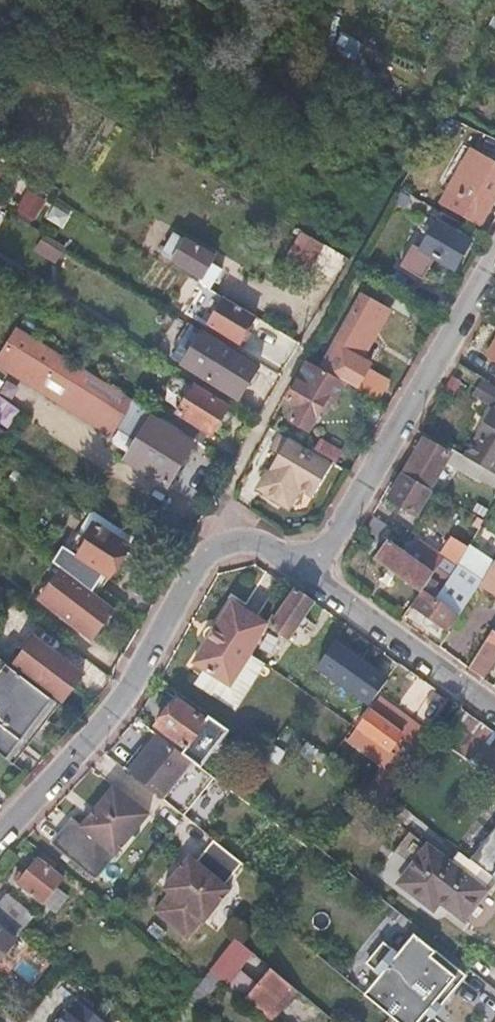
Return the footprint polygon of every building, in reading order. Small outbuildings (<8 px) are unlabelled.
[(494,198),(494,162),(474,149),(450,193),(486,213),(494,198)] [(455,267),(471,239),(438,220),(422,247),(415,242),(402,264),(424,278),(437,256),(455,267)] [(305,223),(290,248),(311,260),(326,235),(305,223)] [(173,265),(200,281),(212,261),(215,256),(200,246),(201,245),(199,244),(198,245),(176,232),(164,253),(176,260),(173,265)] [(41,234),(34,254),(59,263),(66,243),(41,234)] [(212,261),(200,281),(205,284),(211,288),(223,268),(212,261)] [(239,343),(256,314),(225,296),(211,288),(205,284),(188,312),(208,325),(239,343)] [(323,368),(340,379),(345,381),(358,389),(371,366),(349,352),(358,336),(367,342),(376,326),(373,324),(383,306),(365,295),(323,368)] [(20,328),(0,359),(0,364),(112,434),(117,426),(140,439),(153,419),(156,414),(20,328)] [(204,330),(183,365),(207,379),(239,399),(259,365),(258,365),(259,363),(257,362),(256,363),(228,345),(204,330)] [(323,368),(309,360),(287,398),(298,404),(289,418),(307,429),(327,397),(333,401),(345,381),(340,379),(323,368)] [(494,469),(494,385),(491,382),(478,375),(468,391),(494,407),(466,457),(493,472),(494,469)] [(196,387),(193,392),(173,425),(195,439),(203,427),(213,433),(228,408),(196,387)] [(153,419),(140,439),(127,459),(168,486),(193,445),(153,419)] [(285,438),(270,429),(261,443),(278,454),(260,485),(288,502),(298,485),(313,494),(332,461),(287,436),(285,438)] [(430,488),(447,460),(451,454),(424,439),(390,499),(416,514),(431,490),(430,488)] [(493,472),(466,457),(453,449),(451,454),(447,460),(475,476),(476,475),(494,485),(494,474),(493,472)] [(380,537),(388,525),(378,519),(371,531),(380,537)] [(109,576),(129,548),(94,524),(85,537),(90,541),(78,557),(109,576)] [(434,575),(435,574),(388,540),(376,558),(423,591),(434,575)] [(423,591),(413,605),(450,631),(482,584),(485,580),(459,564),(451,576),(439,569),(435,574),(434,575),(423,591)] [(485,580),(494,587),(494,564),(485,580)] [(485,580),(482,584),(494,592),(494,587),(485,580)] [(83,625),(79,630),(91,640),(108,618),(74,590),(56,612),(68,621),(72,616),(83,625)] [(288,639),(314,603),(296,590),(270,626),(288,639)] [(0,593),(0,612),(9,600),(0,593)] [(251,653),(270,623),(234,602),(196,665),(231,686),(251,653)] [(68,621),(79,630),(83,625),(72,616),(68,621)] [(328,624),(314,644),(356,674),(370,653),(328,624)] [(470,668),(478,674),(483,678),(494,659),(494,629),(470,668)] [(83,674),(36,638),(16,665),(63,700),(83,674)] [(0,658),(0,724),(21,740),(49,703),(19,680),(22,675),(0,658)] [(360,719),(383,688),(368,677),(347,708),(360,719)] [(382,698),(360,727),(404,758),(425,730),(382,698)] [(192,753),(212,726),(183,704),(162,731),(192,753)] [(449,726),(437,717),(427,731),(440,740),(449,726)] [(234,734),(216,721),(212,726),(192,753),(189,757),(200,766),(202,767),(210,762),(209,755),(232,755),(229,735),(234,734)] [(485,724),(461,756),(494,781),(494,732),(485,724)] [(189,757),(165,739),(136,778),(170,805),(200,766),(189,757)] [(92,824),(88,821),(80,830),(69,822),(51,845),(96,881),(149,816),(115,788),(95,813),(98,816),(92,824)] [(95,813),(88,821),(92,824),(98,816),(95,813)] [(493,879),(457,852),(447,864),(426,848),(397,883),(430,909),(437,901),(462,921),(493,879)] [(44,903),(63,879),(38,858),(18,883),(44,903)] [(193,860),(173,883),(179,888),(171,897),(159,912),(190,937),(203,923),(205,924),(231,890),(193,860)] [(179,888),(173,883),(165,893),(171,897),(179,888)] [(18,934),(32,917),(6,895),(0,903),(0,919),(18,934)] [(18,934),(0,919),(0,960),(16,942),(14,939),(18,934)] [(431,1016),(439,1006),(434,1001),(455,976),(430,956),(434,951),(414,934),(397,955),(392,951),(375,971),(380,976),(364,995),(397,1021),(426,1021),(431,1016)] [(271,1021),(316,1021),(324,1013),(237,940),(211,972),(221,980),(271,1021)] [(392,951),(383,943),(366,964),(375,971),(392,951)] [(465,975),(435,951),(434,951),(430,956),(455,976),(434,1001),(439,1006),(465,975)] [(197,1010),(221,980),(211,972),(202,983),(187,1001),(197,1010)] [(98,1016),(80,1000),(70,1011),(68,1009),(57,1021),(94,1021),(98,1016)]
